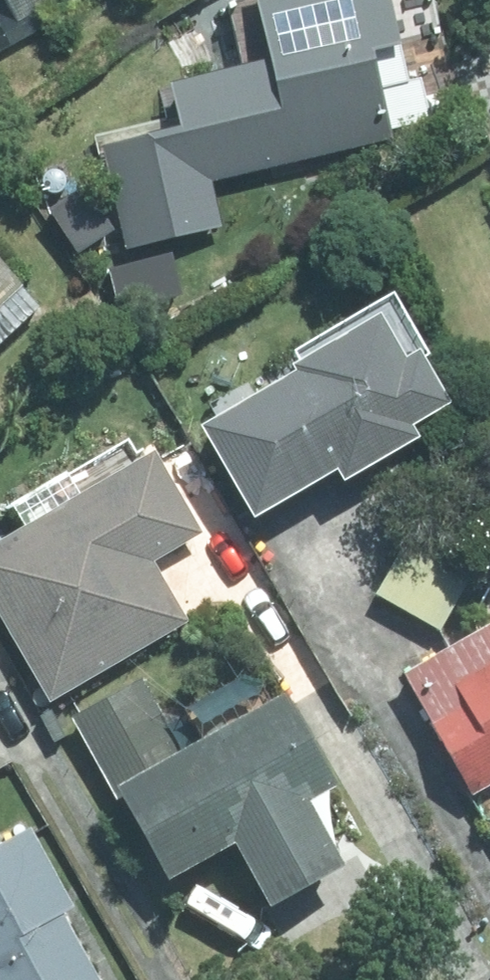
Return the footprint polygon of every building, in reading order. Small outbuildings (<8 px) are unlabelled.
[(48,23),(40,10),(56,0),(0,0),(0,51),(48,23)] [(388,152),(362,48),(159,96),(175,166),(147,173),(154,204),(186,196),(187,200),(388,152)] [(35,307),(0,270),(0,340),(35,307)] [(186,434),(240,527),(325,477),(332,489),(406,446),(399,434),(438,411),(407,358),(391,367),(366,323),(278,375),(280,380),(186,434)] [(181,625),(147,565),(196,536),(149,454),(0,541),(0,635),(42,707),(181,625)] [(372,596),(437,633),(479,558),(414,521),(372,596)] [(397,676),(466,797),(489,783),(489,623),(397,676)] [(157,885),(327,790),(275,698),(179,751),(139,677),(65,719),(157,885)] [(18,832),(0,842),(0,979),(89,979),(54,919),(64,913),(18,832)]
